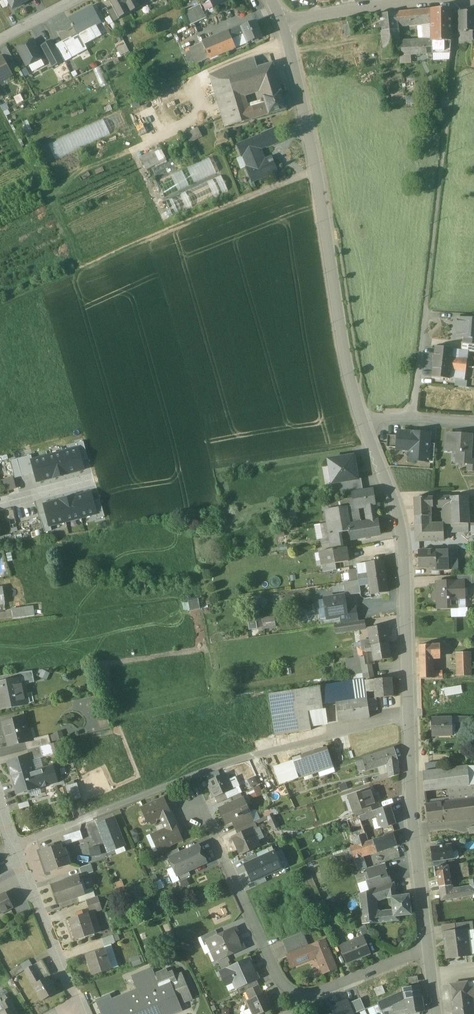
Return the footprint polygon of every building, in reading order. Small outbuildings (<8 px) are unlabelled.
[(13,9),(30,0),(8,0),(13,9)] [(113,8),(119,19),(141,7),(138,0),(109,0),(113,8)] [(200,5),(193,8),(184,12),(190,25),(198,21),(206,18),(200,5)] [(90,8),(69,19),(77,34),(88,29),(100,22),(96,13),(93,15),(90,8)] [(113,8),(108,11),(114,22),(119,19),(113,8)] [(410,11),(395,13),(396,25),(431,22),(431,9),(415,11),(410,11)] [(451,41),(451,9),(431,9),(431,22),(431,41),(433,41),(451,41)] [(459,11),(457,43),(470,43),(471,31),(473,31),(473,12),(459,11)] [(398,43),(396,25),(395,13),(380,14),(384,56),(399,55),(398,43)] [(256,22),(241,28),(244,34),(247,43),(262,37),(256,22)] [(241,27),(229,32),(232,39),(236,48),(247,43),(244,34),(241,28),(241,27)] [(78,36),(64,43),(71,57),(87,49),(85,45),(94,40),(88,29),(77,34),(78,36)] [(229,32),(203,43),(209,59),(236,48),(232,39),(229,32)] [(42,58),(33,40),(18,48),(27,66),(42,58)] [(52,40),(41,47),(52,68),(64,61),(55,46),(52,40)] [(55,46),(64,61),(71,57),(64,43),(63,41),(55,46)] [(431,41),(398,43),(399,55),(433,54),(433,41),(431,41)] [(450,54),(451,41),(433,41),(433,54),(450,54)] [(190,48),(192,52),(187,54),(190,62),(195,60),(197,64),(209,59),(203,43),(190,48)] [(3,56),(0,58),(0,80),(12,74),(3,56)] [(244,110),(240,94),(253,90),(248,71),(246,61),(235,64),(210,75),(225,127),(236,124),(248,121),(244,110)] [(248,71),(253,90),(261,88),(278,83),(273,64),(248,71)] [(278,83),(261,88),(265,103),(269,114),(286,110),(278,83)] [(265,103),(254,106),(244,109),(244,110),(248,121),(258,118),(269,114),(265,103)] [(55,158),(111,134),(104,119),(49,143),(55,158)] [(197,128),(185,134),(190,143),(201,137),(197,128)] [(274,129),(267,132),(261,134),(261,135),(238,145),(242,157),(243,156),(247,166),(246,167),(253,182),(277,172),(273,160),(263,164),(258,150),(266,147),(266,148),(273,145),(279,142),(274,129)] [(160,148),(141,157),(146,169),(166,159),(160,148)] [(210,157),(188,168),(195,183),(217,171),(210,157)] [(186,168),(172,174),(178,190),(192,184),(186,168)] [(173,191),(177,189),(172,177),(167,179),(173,191)] [(455,318),(454,336),(473,338),(473,331),(473,319),(455,318)] [(463,342),(462,350),(468,350),(473,351),(473,344),(463,342)] [(453,349),(435,347),(433,362),(451,363),(452,358),(453,349)] [(462,350),(453,349),(452,358),(467,359),(468,350),(462,350)] [(451,363),(433,362),(432,377),(449,379),(449,378),(450,370),(451,363)] [(467,365),(451,363),(450,370),(466,371),(467,365)] [(466,371),(450,370),(449,378),(456,379),(465,380),(466,371)] [(411,460),(428,461),(429,444),(429,434),(400,432),(400,437),(399,448),(399,450),(411,451),(411,460)] [(460,436),(446,435),(445,449),(459,450),(459,462),(468,463),(469,463),(470,459),(471,435),(460,435),(460,436)] [(387,447),(399,448),(400,437),(388,436),(387,447)] [(88,459),(83,441),(77,443),(78,447),(82,461),(88,459)] [(78,447),(32,460),(35,472),(37,480),(84,468),(82,461),(78,447)] [(22,476),(35,472),(32,460),(31,455),(17,459),(22,476)] [(354,456),(328,460),(332,483),(358,479),(354,456)] [(15,478),(22,476),(17,459),(10,461),(15,478)] [(0,481),(3,492),(16,489),(13,477),(0,481)] [(358,479),(332,483),(334,495),(352,492),(363,491),(361,478),(358,479)] [(363,491),(352,492),(353,499),(331,503),(332,509),(347,507),(348,507),(355,506),(355,507),(367,505),(368,515),(377,514),(373,489),(363,491)] [(46,514),(49,525),(50,525),(96,513),(97,512),(94,500),(91,491),(43,504),(46,514)] [(467,496),(450,497),(450,507),(451,515),(458,515),(459,524),(468,523),(469,523),(467,496)] [(433,497),(414,498),(415,525),(429,525),(428,506),(433,506),(433,497)] [(441,497),(433,497),(433,506),(441,505),(441,497)] [(450,497),(441,497),(441,505),(448,505),(450,505),(450,497)] [(100,499),(94,500),(97,512),(96,513),(97,517),(104,515),(100,499)] [(294,507),(279,510),(281,519),(295,516),(294,507)] [(332,509),(327,510),(328,522),(349,519),(348,507),(347,507),(332,509)] [(46,514),(40,516),(44,532),(52,530),(50,525),(49,525),(46,514)] [(377,514),(368,515),(369,522),(378,521),(377,514)] [(349,519),(328,522),(330,533),(341,532),(350,530),(350,525),(349,519)] [(350,525),(350,530),(352,539),(360,538),(360,539),(366,538),(366,537),(380,535),(378,521),(369,522),(350,525)] [(328,522),(321,523),(324,544),(331,543),(330,533),(328,522)] [(451,524),(443,524),(444,533),(469,532),(468,523),(459,524),(451,524)] [(429,525),(415,525),(415,541),(444,540),(444,533),(443,524),(429,525)] [(341,532),(330,533),(331,543),(332,550),(343,548),(341,532)] [(324,544),(322,544),(323,551),(332,550),(331,543),(324,544)] [(323,551),(320,552),(322,566),(336,563),(348,561),(346,547),(332,550),(323,551)] [(436,550),(419,551),(419,567),(436,567),(436,566),(436,551),(436,550)] [(447,551),(436,551),(436,566),(436,567),(436,570),(448,569),(447,551)] [(447,551),(448,569),(457,569),(457,551),(447,551)] [(383,561),(366,563),(368,574),(368,579),(385,576),(383,561)] [(336,563),(322,566),(324,572),(336,570),(336,563)] [(366,563),(356,564),(357,569),(358,575),(368,574),(366,563)] [(357,569),(349,570),(351,582),(359,580),(358,575),(357,569)] [(349,570),(342,571),(343,583),(351,582),(349,570)] [(472,575),(459,575),(459,581),(463,581),(464,585),(472,585),(472,575)] [(385,576),(368,579),(369,584),(371,595),(388,592),(385,576)] [(459,581),(435,582),(435,583),(436,583),(437,591),(435,592),(433,593),(432,594),(432,596),(433,598),(434,599),(435,600),(437,601),(437,609),(451,609),(455,609),(455,598),(463,598),(463,599),(464,599),(464,585),(463,581),(459,581)] [(344,596),(324,599),(327,618),(340,616),(345,616),(344,610),(343,604),(345,602),(344,596)] [(33,605),(11,609),(13,619),(34,615),(33,605)] [(355,608),(344,610),(345,616),(340,616),(341,624),(357,622),(355,608)] [(455,609),(451,609),(452,617),(467,616),(467,608),(455,609)] [(276,616),(263,616),(264,628),(276,627),(276,616)] [(250,628),(258,627),(256,619),(248,620),(250,628)] [(341,624),(335,625),(336,633),(365,628),(364,621),(357,622),(341,624)] [(388,625),(369,628),(371,640),(371,646),(372,646),(389,643),(387,635),(389,635),(387,626),(388,626),(388,625)] [(389,643),(372,646),(373,651),(374,661),(391,659),(389,643)] [(440,644),(419,645),(420,666),(432,665),(432,656),(441,656),(440,644)] [(361,647),(354,648),(356,661),(350,662),(350,668),(361,666),(368,665),(367,655),(367,652),(366,652),(365,647),(361,647)] [(470,652),(457,652),(457,656),(457,676),(470,676),(470,652)] [(368,665),(361,666),(362,674),(373,672),(372,664),(368,665)] [(432,665),(420,666),(420,679),(433,679),(432,672),(432,665)] [(361,666),(350,668),(351,675),(362,674),(361,666)] [(32,671),(19,672),(20,678),(21,678),(22,684),(34,682),(32,671)] [(373,672),(362,674),(363,681),(365,681),(374,680),(373,672)] [(0,682),(0,705),(15,702),(16,706),(26,703),(22,684),(21,678),(20,678),(0,682)] [(374,680),(365,681),(366,692),(375,691),(375,697),(393,696),(391,678),(374,680)] [(361,680),(320,686),(322,705),(336,703),(338,722),(370,717),(369,711),(377,710),(376,703),(368,704),(367,698),(366,692),(365,681),(363,681),(361,681),(361,680)] [(445,688),(446,695),(463,692),(462,685),(445,688)] [(305,689),(269,694),(275,735),(311,730),(308,711),(323,709),(322,705),(320,686),(308,688),(305,690),(305,689)] [(26,716),(3,722),(9,746),(25,741),(29,740),(23,718),(26,717),(26,716)] [(451,717),(432,717),(432,735),(451,735),(451,728),(451,717)] [(468,717),(451,717),(451,728),(468,728),(468,717)] [(62,730),(50,734),(52,740),(64,737),(62,730)] [(48,735),(29,740),(25,741),(28,750),(40,747),(51,744),(48,735)] [(51,744),(40,747),(43,757),(66,751),(63,741),(51,745),(51,744)] [(40,747),(28,750),(29,756),(30,755),(31,760),(43,757),(40,747)] [(327,747),(292,759),(299,779),(334,767),(327,747)] [(394,748),(373,755),(373,756),(363,759),(366,770),(387,763),(388,768),(399,767),(398,760),(394,748)] [(29,756),(8,762),(17,793),(39,787),(35,771),(31,760),(30,755),(29,756)] [(363,759),(356,761),(360,772),(366,770),(363,759)] [(437,762),(425,763),(426,771),(438,770),(437,762)] [(52,766),(35,771),(39,787),(57,782),(52,766)] [(468,766),(449,768),(451,788),(469,786),(468,766)] [(426,771),(423,771),(424,791),(448,788),(451,788),(449,768),(438,770),(426,771)] [(231,789),(225,774),(207,781),(214,797),(225,793),(232,790),(231,789)] [(244,782),(248,788),(259,782),(255,775),(244,782)] [(72,799),(81,797),(78,783),(69,785),(72,799)] [(260,785),(249,790),(252,798),(264,793),(260,785)] [(448,788),(449,801),(473,798),(473,786),(451,788),(448,788)] [(232,790),(225,793),(227,799),(239,794),(236,787),(231,789),(232,790)] [(371,790),(349,797),(354,811),(364,808),(375,804),(375,803),(371,790)] [(163,798),(141,808),(148,823),(150,823),(152,824),(155,822),(157,819),(161,818),(172,813),(170,808),(168,809),(163,798)] [(243,798),(219,809),(226,824),(232,821),(234,823),(246,818),(248,824),(253,822),(243,798)] [(443,802),(446,820),(445,820),(446,822),(473,818),(473,798),(449,801),(443,802)] [(28,801),(18,804),(20,809),(30,807),(28,801)] [(375,804),(364,808),(366,813),(376,810),(380,809),(378,802),(375,803),(375,804)] [(443,802),(425,805),(428,823),(445,820),(446,820),(443,802)] [(380,809),(376,810),(378,815),(382,828),(396,824),(390,805),(380,809)] [(364,808),(354,811),(356,817),(359,816),(366,813),(364,808)] [(366,813),(359,816),(361,821),(378,815),(376,810),(366,813)] [(172,813),(161,818),(163,823),(174,818),(172,813)] [(356,817),(347,820),(352,834),(364,830),(361,821),(359,816),(356,817)] [(174,818),(163,823),(165,829),(177,824),(174,818)] [(246,818),(234,823),(236,829),(248,824),(246,818)] [(125,846),(114,819),(98,825),(109,852),(125,846)] [(248,824),(236,829),(239,835),(251,829),(252,830),(256,828),(253,822),(248,824)] [(165,829),(151,835),(154,841),(156,842),(160,849),(163,847),(165,849),(169,847),(171,844),(182,839),(177,829),(179,828),(177,824),(165,829)] [(239,835),(233,838),(240,854),(259,846),(252,830),(251,829),(239,835)] [(364,830),(352,834),(354,840),(352,841),(353,843),(354,843),(356,846),(366,842),(368,842),(364,830)] [(80,831),(64,836),(66,845),(83,839),(80,831)] [(393,833),(373,840),(376,850),(377,852),(397,845),(393,833)] [(368,842),(366,842),(369,852),(376,850),(373,840),(368,842)] [(356,846),(350,847),(352,853),(356,865),(365,862),(363,854),(369,852),(366,842),(356,846)] [(451,844),(431,847),(433,861),(434,861),(447,859),(453,859),(451,844)] [(60,845),(41,851),(48,872),(70,865),(65,849),(62,850),(60,845)] [(91,856),(101,854),(100,845),(90,847),(91,856)] [(181,854),(170,859),(173,867),(202,854),(199,846),(181,854)] [(245,865),(253,882),(281,869),(272,847),(268,849),(270,854),(245,865)] [(178,848),(167,853),(170,859),(181,854),(178,848)] [(202,854),(173,867),(177,875),(188,870),(206,862),(202,854)] [(447,859),(434,861),(434,868),(447,866),(447,859)] [(384,863),(366,869),(370,880),(367,881),(370,891),(374,889),(380,887),(391,884),(389,877),(388,877),(385,869),(386,869),(384,863)] [(91,864),(79,868),(82,876),(94,872),(91,864)] [(434,868),(435,877),(437,877),(439,887),(451,886),(448,866),(447,866),(434,868)] [(188,870),(177,875),(179,881),(190,876),(188,870)] [(79,877),(53,885),(59,904),(78,897),(85,895),(85,894),(79,877)] [(391,884),(380,887),(380,896),(379,897),(391,896),(395,895),(394,883),(391,884)] [(440,891),(441,900),(473,896),(473,887),(470,887),(451,889),(440,891)] [(370,891),(359,894),(361,911),(376,909),(375,898),(374,889),(370,891)] [(94,891),(85,894),(85,895),(78,897),(79,903),(86,900),(95,897),(94,891)] [(13,907),(6,893),(0,896),(0,914),(13,907)] [(408,895),(396,897),(395,895),(391,896),(393,912),(397,911),(398,916),(411,914),(408,895)] [(95,897),(86,900),(90,913),(93,912),(102,909),(97,896),(95,897)] [(376,909),(361,911),(362,925),(365,924),(382,922),(381,913),(376,909)] [(393,912),(381,913),(382,922),(398,920),(398,916),(397,911),(393,912)] [(87,913),(69,919),(76,939),(84,936),(85,938),(100,933),(93,912),(90,913),(87,914),(87,913)] [(473,921),(455,923),(456,931),(467,930),(467,931),(473,930),(473,921)] [(372,941),(365,924),(359,928),(363,937),(364,937),(366,943),(372,941)] [(219,936),(207,941),(209,944),(217,960),(245,948),(236,928),(219,936)] [(216,930),(201,937),(205,946),(209,944),(207,941),(219,936),(216,930)] [(456,931),(445,933),(447,946),(446,946),(447,958),(467,956),(464,931),(467,931),(467,930),(456,931)] [(302,932),(295,935),(301,950),(309,947),(302,932)] [(113,935),(100,939),(103,947),(115,943),(113,935)] [(295,935),(282,940),(288,955),(301,950),(295,935)] [(363,937),(340,947),(347,964),(371,955),(366,943),(364,937),(363,937)] [(288,955),(287,956),(292,967),(314,958),(314,959),(314,960),(315,961),(316,961),(317,961),(318,961),(319,960),(324,973),(336,968),(325,941),(309,947),(301,950),(288,955)] [(105,949),(87,955),(93,975),(103,972),(102,969),(109,967),(110,969),(111,969),(105,949)] [(29,959),(21,964),(24,969),(32,963),(29,959)] [(249,959),(220,972),(226,985),(233,982),(236,987),(239,986),(239,987),(256,979),(258,978),(249,959)] [(42,960),(32,966),(40,979),(49,974),(42,960)] [(20,965),(10,972),(13,977),(24,971),(20,965)] [(40,979),(32,966),(25,970),(34,985),(41,981),(40,979)] [(98,1006),(101,1013),(174,1013),(182,1011),(180,1005),(174,991),(163,996),(157,981),(154,974),(151,968),(132,977),(137,990),(114,999),(111,993),(95,999),(98,1006)] [(181,972),(174,975),(172,970),(167,972),(166,969),(154,974),(157,981),(163,996),(174,991),(180,1005),(192,1000),(181,972)] [(34,985),(42,1000),(57,992),(48,977),(41,981),(34,985)] [(256,979),(239,987),(239,986),(236,987),(239,994),(247,991),(258,986),(259,985),(256,979)] [(468,982),(450,984),(452,1000),(454,1000),(470,998),(469,989),(468,982)] [(258,986),(247,991),(251,1000),(262,995),(258,986)] [(420,991),(404,993),(405,999),(421,997),(420,991)] [(246,1002),(250,1009),(252,1013),(260,1013),(272,1009),(265,993),(262,995),(251,1000),(246,1002)] [(403,993),(397,996),(400,1002),(405,999),(404,993),(403,993)] [(0,998),(0,1013),(12,1007),(5,995),(0,998)] [(397,996),(378,1004),(381,1010),(400,1002),(397,996)] [(405,999),(407,1013),(412,1013),(423,1012),(421,997),(405,999)] [(454,1000),(455,1010),(453,1010),(454,1013),(473,1013),(473,1011),(471,1012),(470,998),(454,1000)] [(365,1010),(360,999),(348,1004),(347,1001),(338,1005),(339,1006),(333,1009),(335,1013),(355,1013),(365,1010)] [(381,1010),(383,1013),(407,1013),(405,999),(400,1002),(381,1010)]
